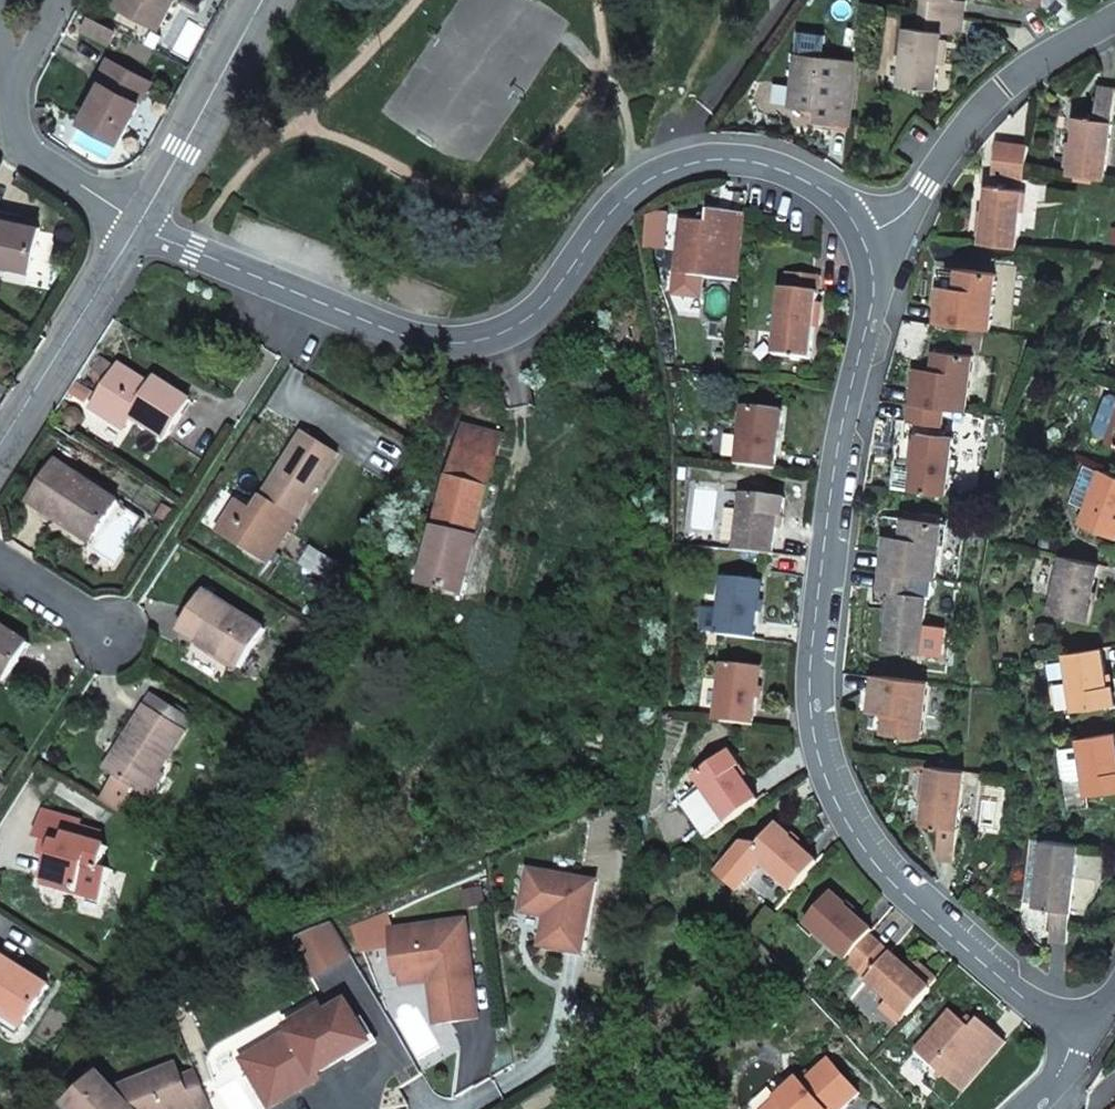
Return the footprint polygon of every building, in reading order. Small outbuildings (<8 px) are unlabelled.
[(175,0),(122,0),(120,5),(160,27),(175,0)] [(858,20),(861,1),(853,0),(851,0),(849,19),(858,20)] [(921,13),(929,14),(931,0),(922,0),(921,13)] [(929,14),(962,19),(965,1),(954,0),(931,0),(929,14)] [(1042,7),(1064,25),(1081,15),(1066,0),(1042,0),(1042,7)] [(929,14),(921,13),(919,29),(927,30),(929,14)] [(927,30),(919,29),(906,27),(900,85),(917,87),(917,91),(926,93),(927,89),(937,90),(942,34),(960,35),(962,19),(929,14),(927,30)] [(116,30),(90,17),(83,30),(109,43),(116,30)] [(851,127),(859,61),(796,54),(789,107),(815,111),(814,123),(851,127)] [(120,142),(152,82),(109,59),(97,80),(104,84),(83,121),(120,142)] [(1106,179),(1114,99),(1114,89),(1099,87),(1096,116),(1088,115),(1088,118),(1077,117),(1070,175),(1106,179)] [(1024,178),(1028,146),(1011,144),(996,143),(992,175),(1024,178)] [(981,244),(1016,248),(1023,190),(1007,188),(1008,185),(999,184),(999,187),(987,186),(981,244)] [(738,282),(745,215),(709,212),(708,223),(681,221),(673,292),(700,294),(702,279),(738,282)] [(31,271),(40,229),(0,221),(0,264),(31,271)] [(934,323),(990,329),(997,273),(958,268),(956,287),(954,299),(937,298),(934,323)] [(774,354),(810,359),(820,276),(787,272),(785,288),(782,288),(774,354)] [(938,285),(937,298),(954,299),(956,287),(938,285)] [(945,409),(967,412),(973,355),(935,350),(932,369),(931,381),(915,379),(912,406),(945,409)] [(104,378),(112,365),(105,361),(96,373),(104,378)] [(93,409),(112,421),(116,414),(129,423),(133,417),(167,438),(191,400),(156,379),(152,386),(120,366),(93,409)] [(917,367),(915,379),(931,381),(932,369),(917,367)] [(945,409),(912,406),(910,422),(943,426),(945,409)] [(743,407),(736,465),(774,469),(781,412),(743,407)] [(116,414),(112,421),(125,430),(129,423),(116,414)] [(1107,443),(1114,446),(1114,422),(1107,443)] [(463,426),(424,585),(463,595),(503,437),(463,426)] [(267,563),(336,453),(303,432),(254,511),(239,502),(219,533),(267,563)] [(917,433),(911,491),(922,492),(921,495),(929,496),(929,493),(948,495),(953,437),(917,433)] [(118,503),(58,463),(32,504),(63,524),(66,518),(96,537),(118,503)] [(1099,469),(1085,464),(1071,502),(1085,508),(1079,523),(1114,536),(1114,535),(1114,475),(1099,469)] [(741,493),(734,550),(772,554),(777,517),(782,517),(784,498),(741,493)] [(915,576),(937,579),(943,523),(904,518),(902,539),(900,549),(883,547),(881,572),(915,576)] [(885,537),(883,547),(900,549),(902,539),(885,537)] [(1098,564),(1060,556),(1048,613),(1084,622),(1098,564)] [(915,576),(881,572),(879,589),(892,590),(885,649),(896,650),(895,652),(903,653),(904,651),(921,653),(929,594),(913,592),(915,576)] [(723,577),(716,635),(754,639),(760,581),(723,577)] [(241,668),(266,628),(206,590),(181,631),(241,668)] [(30,645),(0,626),(0,677),(6,681),(30,645)] [(1101,649),(1043,658),(1053,714),(1114,704),(1111,685),(1107,685),(1101,649)] [(721,664),(714,721),(752,726),(758,668),(721,664)] [(928,682),(874,675),(871,700),(888,703),(886,714),(884,733),(921,738),(928,682)] [(165,718),(172,707),(153,694),(146,705),(165,718)] [(888,703),(871,700),(869,712),(886,714),(888,703)] [(157,770),(159,771),(192,719),(172,707),(165,718),(146,705),(118,749),(121,752),(117,758),(114,756),(105,770),(114,776),(105,789),(120,798),(125,791),(129,793),(132,787),(142,793),(157,770)] [(1076,740),(1054,743),(1065,812),(1087,808),(1085,797),(1114,792),(1114,739),(1114,733),(1076,740)] [(727,822),(727,823),(759,799),(736,770),(740,767),(728,750),(693,776),(698,783),(676,799),(705,839),(727,822)] [(965,771),(930,766),(923,823),(931,824),(930,828),(939,829),(936,857),(954,859),(965,771)] [(164,775),(159,771),(157,770),(142,793),(149,798),(164,775)] [(119,808),(129,793),(125,791),(120,798),(105,789),(101,797),(119,808)] [(35,836),(46,839),(53,841),(50,854),(44,875),(77,884),(75,891),(101,899),(110,869),(102,867),(108,847),(77,838),(81,822),(42,811),(35,836)] [(759,864),(792,893),(817,864),(773,826),(750,853),(739,843),(720,865),(723,868),(723,871),(723,873),(724,875),(727,878),(730,880),(733,881),(736,882),(739,881),(742,884),(759,864)] [(1078,844),(1030,838),(1023,902),(1036,903),(1036,906),(1045,907),(1044,911),(1052,911),(1049,939),(1068,941),(1078,844)] [(53,841),(46,839),(42,852),(50,854),(53,841)] [(596,947),(606,877),(540,864),(531,907),(558,910),(552,940),(596,947)] [(42,881),(75,891),(77,884),(44,875),(42,881)] [(803,922),(847,960),(868,935),(872,931),(828,893),(803,922)] [(470,916),(393,927),(399,971),(404,970),(433,966),(434,979),(441,1023),(486,1015),(470,916)] [(865,980),(908,1017),(931,990),(868,935),(847,960),(860,973),(859,974),(865,980)] [(2,1011),(4,1008),(25,1022),(48,986),(0,955),(0,1010),(2,1011)] [(433,966),(404,970),(405,983),(434,979),(433,966)] [(370,1042),(345,1002),(324,1015),(320,1007),(285,1028),(288,1032),(247,1058),(259,1076),(253,1080),(271,1108),(301,1090),(298,1085),(312,1076),(315,1081),(319,1079),(316,1075),(370,1042)] [(0,1010),(0,1021),(18,1033),(25,1022),(4,1008),(2,1011),(0,1010)] [(936,1069),(964,1094),(1008,1042),(980,1019),(971,1030),(950,1012),(899,1072),(918,1090),(936,1069)] [(259,1076),(247,1058),(241,1061),(253,1080),(259,1076)] [(830,1108),(843,1108),(862,1092),(832,1058),(806,1081),(801,1075),(762,1108),(828,1108),(829,1108),(830,1108)] [(198,1075),(182,1081),(176,1066),(116,1090),(101,1076),(70,1106),(74,1108),(169,1108),(166,1100),(188,1091),(192,1102),(206,1096),(198,1075)] [(312,1076),(298,1085),(301,1090),(315,1081),(312,1076)] [(211,1106),(206,1096),(192,1102),(188,1091),(166,1100),(169,1108),(204,1108),(211,1106)]
